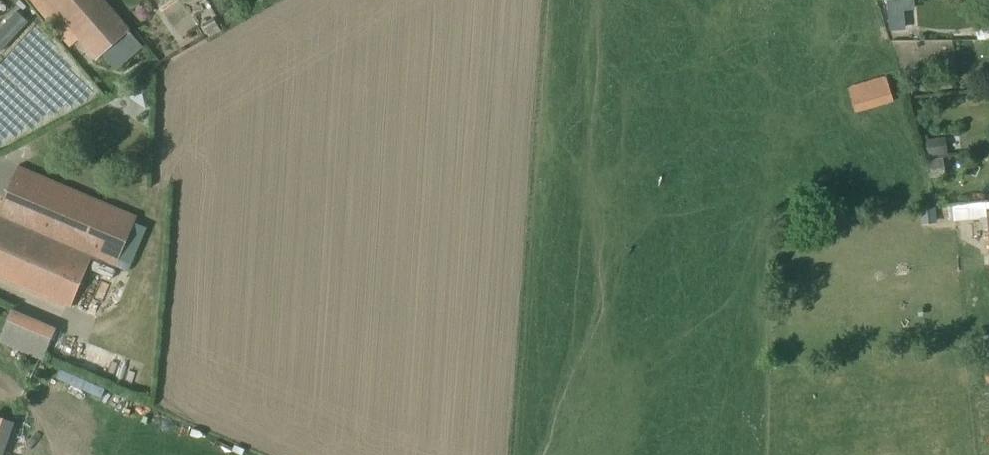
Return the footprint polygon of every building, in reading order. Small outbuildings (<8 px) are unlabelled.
[(86,66),(102,52),(116,69),(144,45),(106,0),(29,0),(86,66)] [(28,21),(17,10),(0,29),(0,43),(4,46),(28,21)] [(855,111),(894,101),(887,75),(848,86),(855,111)] [(939,151),(939,139),(926,139),(926,151),(939,151)] [(137,217),(18,166),(0,207),(0,212),(118,263),(137,217)] [(0,219),(0,276),(71,306),(91,258),(0,219)] [(39,359),(53,328),(8,308),(0,326),(0,342),(39,359)] [(77,363),(85,344),(65,336),(58,355),(77,363)] [(15,422),(0,417),(0,454),(3,454),(15,422)]
